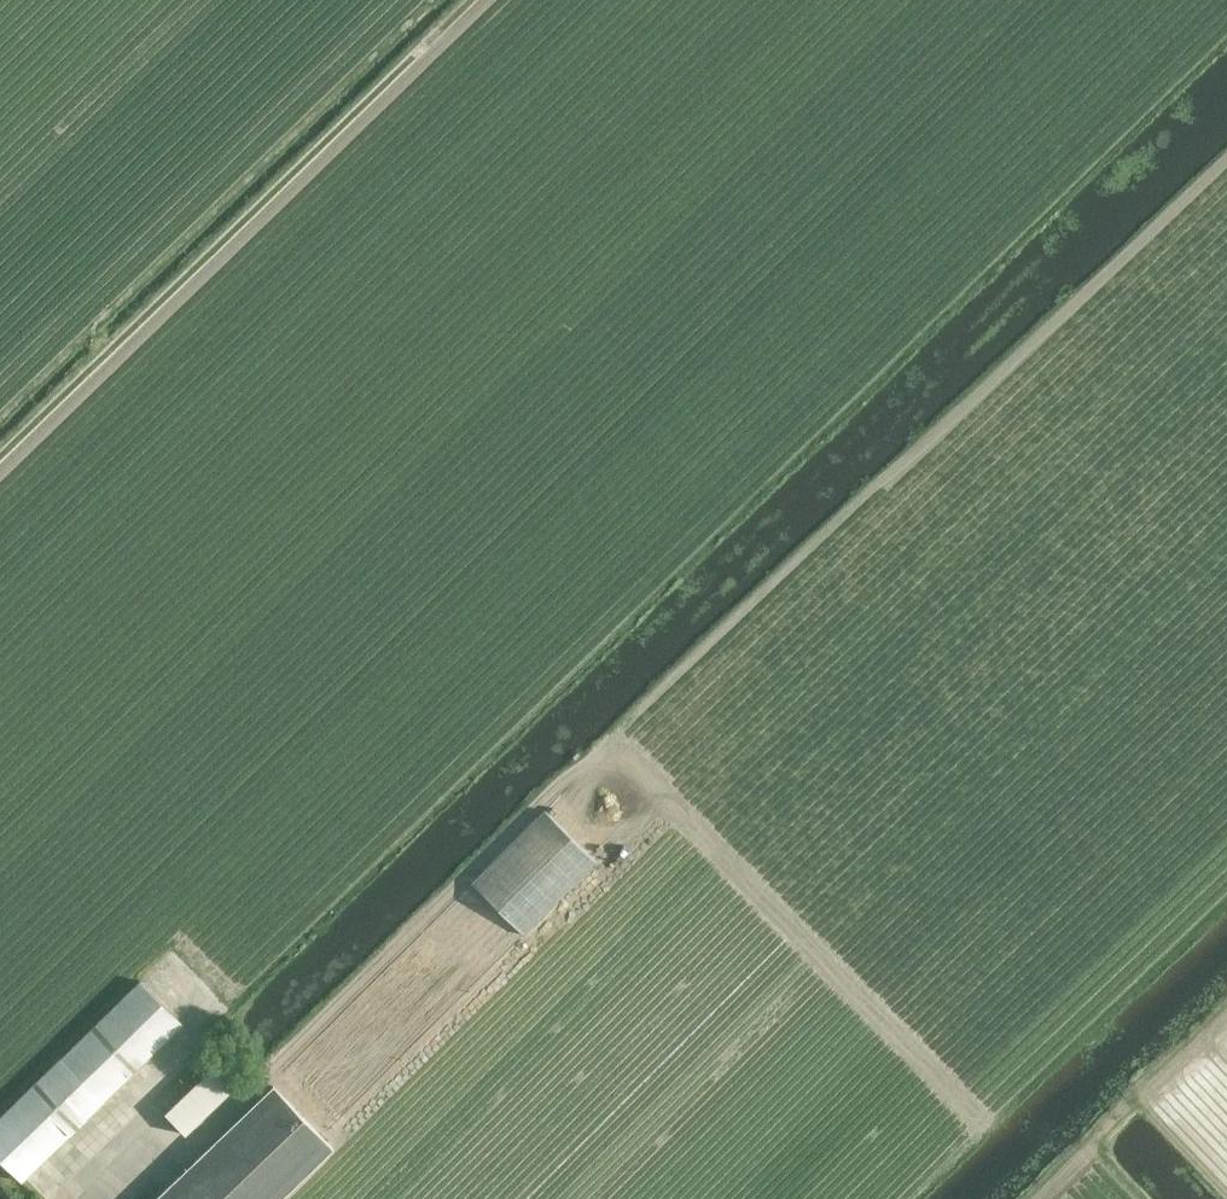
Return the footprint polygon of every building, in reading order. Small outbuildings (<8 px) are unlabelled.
[(24,1183),(90,1116),(183,1021),(141,979),(0,1120),(0,1159),(24,1183)] [(185,1137),(236,1090),(215,1068),(164,1115),(185,1137)] [(334,1149),(274,1087),(158,1198),(282,1198),(334,1149)]
